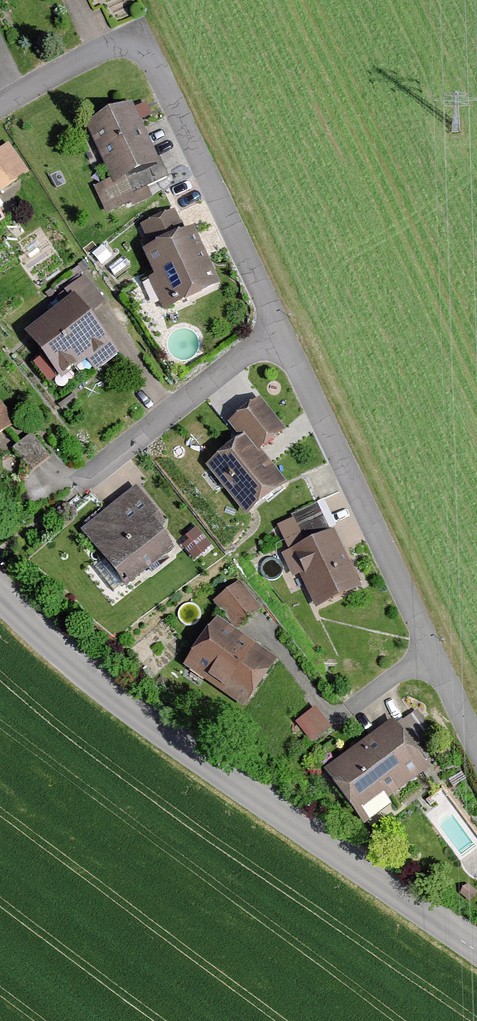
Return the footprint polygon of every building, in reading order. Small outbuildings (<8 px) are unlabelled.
[(133,108),(87,129),(114,189),(161,167),(133,108)] [(8,147),(0,153),(0,199),(30,178),(8,147)] [(222,293),(196,234),(185,238),(175,214),(141,229),(152,255),(145,258),(156,282),(152,284),(166,317),(222,293)] [(121,360),(74,303),(24,344),(63,390),(89,369),(97,379),(121,360)] [(230,432),(243,446),(209,474),(251,523),(290,491),(263,459),(289,438),(262,406),(230,432)] [(18,434),(0,408),(0,446),(18,434)] [(167,527),(136,493),(82,540),(126,590),(174,548),(161,533),(167,527)] [(295,525),(279,533),(321,617),(366,595),(336,534),(307,549),(295,525)] [(242,586),(215,607),(237,635),(264,613),(242,586)] [(280,667),(218,626),(187,674),(248,714),(280,667)] [(297,728),(313,749),(333,734),(318,713),(297,728)] [(396,727),(328,779),(369,832),(396,812),(391,806),(433,774),(396,727)]
